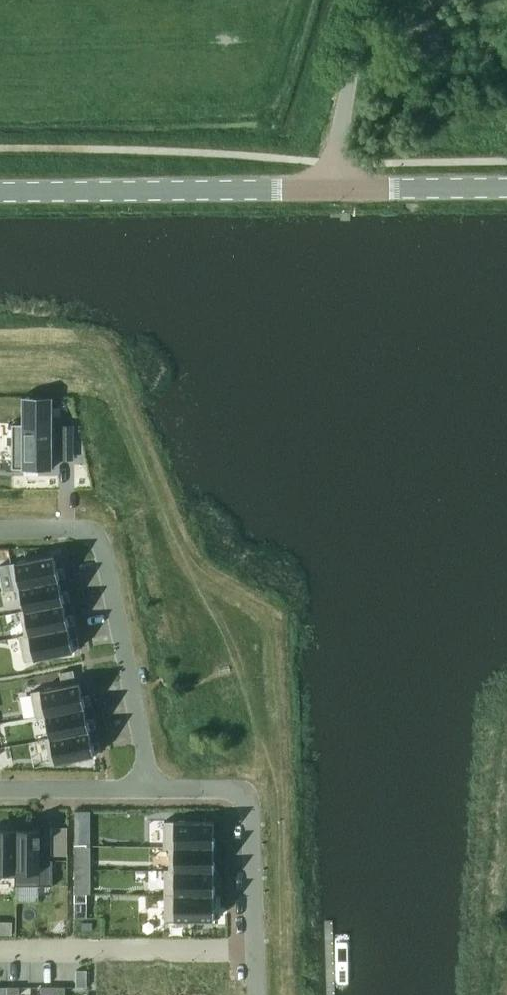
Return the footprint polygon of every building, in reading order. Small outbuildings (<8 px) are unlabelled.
[(12,423),(12,468),(53,468),(53,407),(51,407),(24,407),(22,407),(22,423),(12,423)] [(61,425),(61,452),(62,452),(73,452),(73,425),(61,425)] [(22,584),(61,576),(56,551),(17,559),(22,584)] [(61,576),(22,584),(27,608),(66,600),(61,576)] [(66,600),(27,608),(32,631),(71,623),(66,600)] [(71,623),(32,631),(37,656),(76,649),(71,623)] [(0,667),(0,712),(4,729),(27,724),(15,664),(0,667)] [(60,672),(63,685),(76,682),(73,669),(60,672)] [(80,681),(31,691),(36,718),(46,716),(85,708),(80,681)] [(85,708),(46,716),(50,736),(89,728),(85,708)] [(50,736),(45,737),(51,764),(94,755),(89,728),(50,736)] [(164,820),(164,848),(169,848),(214,848),(214,820),(164,820)] [(15,876),(15,885),(16,885),(16,828),(0,828),(0,876),(15,876)] [(16,828),(16,885),(53,885),(53,859),(40,859),(40,828),(16,828)] [(52,828),(52,843),(67,842),(67,828),(52,828)] [(88,846),(88,838),(75,838),(75,846),(88,846)] [(75,854),(88,854),(88,846),(75,846),(75,854)] [(169,848),(169,868),(214,868),(214,848),(169,848)] [(164,868),(164,894),(214,894),(214,868),(169,868),(164,868)] [(75,894),(88,894),(88,886),(75,886),(75,894)] [(75,894),(75,902),(88,902),(88,894),(75,894)] [(164,894),(164,919),(214,919),(214,894),(164,894)] [(76,969),(76,987),(87,987),(87,969),(76,969)] [(20,994),(20,986),(8,986),(8,994),(20,994)] [(41,994),(54,994),(54,986),(41,986),(41,994)] [(65,994),(66,986),(54,986),(54,994),(65,994)]
